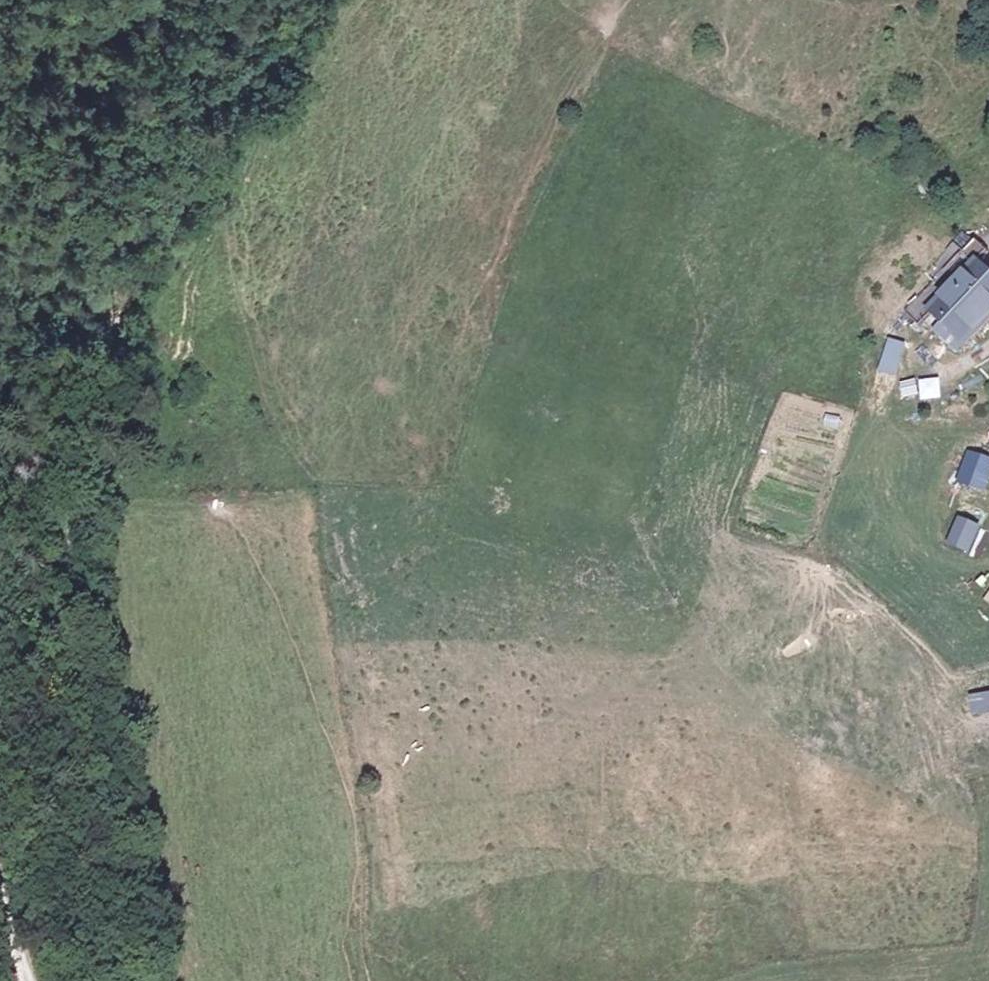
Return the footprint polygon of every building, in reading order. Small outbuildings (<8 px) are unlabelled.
[(971,240),(897,313),(904,322),(913,329),(932,310),(965,342),(988,318),(988,274),(980,265),(988,256),(988,255),(971,240)] [(918,403),(938,398),(933,373),(912,378),(918,403)] [(967,452),(956,479),(983,490),(988,476),(988,460),(967,452)] [(979,525),(958,517),(948,541),(969,549),(979,525)] [(988,583),(988,579),(980,571),(961,593),(971,602),(988,583)] [(971,716),(988,713),(988,690),(967,694),(971,716)]
